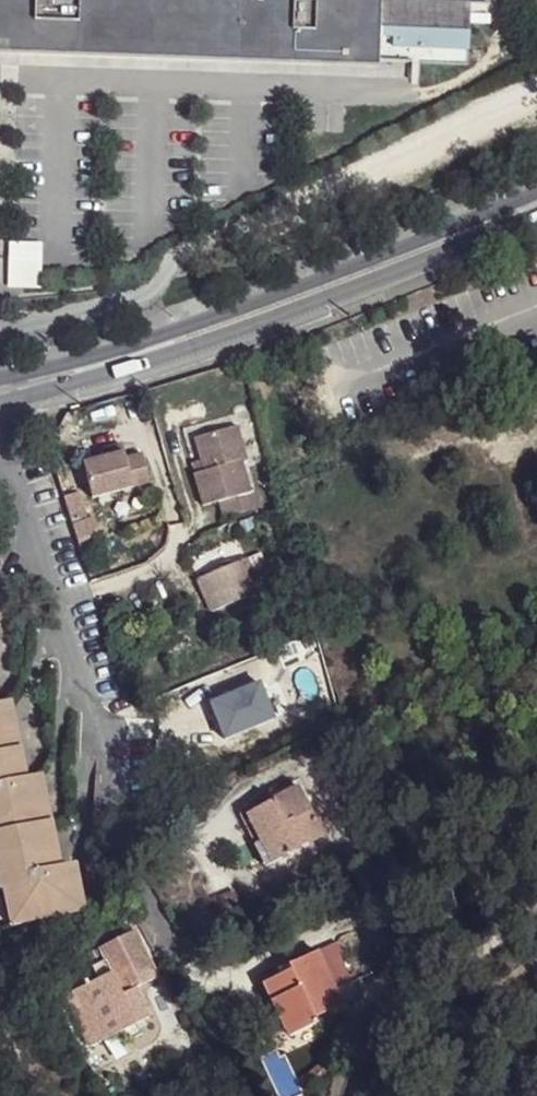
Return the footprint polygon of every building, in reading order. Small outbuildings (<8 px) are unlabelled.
[(377,57),(465,60),(468,11),(488,12),(488,0),(0,0),(0,44),(377,57)] [(9,252),(8,286),(40,286),(41,253),(9,252)] [(192,478),(200,507),(215,504),(221,522),(256,513),(252,493),(247,494),(238,466),(243,463),(234,431),(193,442),(201,475),(192,478)] [(104,451),(105,458),(122,454),(120,447),(104,451)] [(81,465),(89,499),(146,485),(139,455),(123,460),(122,454),(105,458),(81,465)] [(245,560),(198,580),(213,612),(259,592),(245,560)] [(3,905),(5,918),(21,916),(24,930),(81,918),(77,887),(75,874),(65,875),(57,875),(43,786),(25,788),(14,710),(0,713),(0,903),(3,905)] [(326,845),(300,790),(271,805),(254,815),(251,820),(253,826),(265,852),(270,850),(279,869),(326,845)] [(268,874),(279,869),(270,850),(265,852),(253,826),(251,820),(254,815),(271,805),(269,799),(247,811),(243,818),(245,828),(268,874)] [(21,916),(5,918),(7,932),(24,930),(21,916)] [(80,1010),(97,1044),(122,1033),(123,1038),(138,1031),(135,1026),(148,1019),(137,992),(157,983),(136,933),(102,949),(106,961),(93,969),(98,980),(73,991),(80,1010)] [(258,990),(277,1027),(331,995),(310,956),(283,970),(285,974),(258,990)] [(331,995),(277,1027),(284,1042),(312,1026),(310,1022),(337,1005),(331,995)] [(73,1013),(88,1047),(97,1044),(80,1010),(73,1013)] [(123,1038),(126,1045),(140,1038),(138,1031),(123,1038)]
